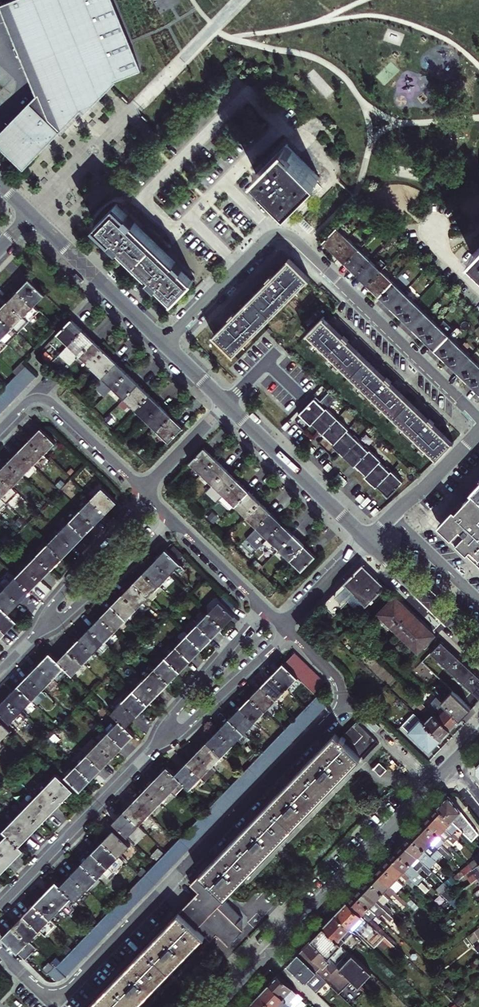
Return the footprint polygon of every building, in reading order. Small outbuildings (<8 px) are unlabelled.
[(101,0),(22,0),(0,9),(0,25),(31,100),(0,131),(0,154),(19,173),(51,139),(53,141),(76,117),(78,119),(109,87),(107,85),(131,76),(101,0)] [(320,178),(286,145),(257,174),(290,207),(320,178)] [(193,280),(115,204),(96,224),(113,241),(109,244),(113,246),(116,247),(118,246),(150,278),(148,279),(149,284),(150,288),(156,283),(173,300),(193,280)] [(328,247),(334,252),(348,238),(336,227),(322,241),(328,247)] [(348,238),(334,252),(340,258),(345,263),(359,249),(348,238)] [(356,274),(370,260),(359,249),(345,263),(351,269),(356,274)] [(214,334),(213,334),(230,351),(305,274),(289,258),(288,258),(289,260),(282,267),(275,274),(273,273),(271,271),(263,279),(267,282),(253,296),(237,312),(234,308),(226,316),(228,319),(230,320),(222,328),(215,335),(214,334)] [(370,260),(356,274),(361,279),(367,284),(381,270),(370,260)] [(381,270),(367,284),(373,290),(379,295),(392,281),(381,270)] [(23,286),(18,292),(33,307),(44,296),(28,281),(23,286)] [(404,292),(392,281),(379,295),(383,300),(390,306),(404,292)] [(33,307),(18,292),(12,297),(7,302),(23,318),(28,323),(39,312),(33,307)] [(401,317),(415,303),(404,292),(390,306),(394,310),(401,317)] [(7,302),(2,308),(0,310),(0,317),(12,329),(23,318),(7,302)] [(412,328),(426,313),(415,303),(401,317),(407,323),(412,328)] [(437,324),(426,313),(412,328),(418,333),(423,338),(437,324)] [(453,441),(452,442),(447,437),(438,429),(432,423),(436,419),(428,412),(426,413),(424,415),(416,408),(407,399),(393,385),(395,383),(397,382),(389,374),(385,378),(379,371),(369,363),(362,355),(353,346),(346,340),(350,336),(342,329),(340,330),(338,333),(331,325),(323,318),(324,316),(323,316),(308,332),(313,337),(311,340),(344,372),(346,369),(356,379),(354,381),(387,413),(389,411),(399,420),(397,423),(430,455),(432,452),(437,458),(453,441)] [(0,317),(0,338),(7,345),(18,334),(12,329),(0,317)] [(76,328),(70,322),(57,336),(68,347),(82,333),(76,328)] [(434,349),(448,335),(437,324),(423,338),(428,343),(434,349)] [(68,347),(59,356),(70,367),(79,358),(93,344),(87,338),(82,333),(68,347)] [(446,360),(459,346),(448,335),(434,349),(439,354),(446,360)] [(98,349),(93,344),(79,358),(90,369),(104,355),(98,349)] [(457,371),(470,357),(459,346),(446,360),(452,366),(457,371)] [(110,360),(104,355),(90,369),(101,379),(115,365),(110,360)] [(470,357),(457,371),(461,375),(468,382),(478,370),(478,365),(470,357)] [(18,372),(24,367),(20,363),(12,371),(16,375),(18,372)] [(120,370),(115,365),(101,379),(95,386),(106,396),(112,390),(126,375),(120,370)] [(29,383),(35,378),(24,367),(18,372),(29,383)] [(478,392),(478,370),(468,382),(472,386),(478,392)] [(29,383),(18,372),(16,375),(13,378),(24,389),(29,383)] [(131,381),(126,375),(112,390),(123,400),(137,386),(131,381)] [(24,389),(13,378),(8,383),(19,394),(24,389)] [(19,394),(8,383),(5,386),(3,389),(14,399),(19,394)] [(134,411),(148,397),(142,391),(137,386),(123,400),(134,411)] [(3,389),(0,392),(0,395),(9,404),(14,399),(3,389)] [(0,395),(0,405),(4,410),(9,404),(0,395)] [(145,421),(159,407),(153,402),(148,397),(134,411),(145,421)] [(305,418),(312,425),(313,423),(326,410),(321,404),(322,403),(317,398),(301,414),(305,418)] [(156,432),(170,418),(164,412),(159,407),(145,421),(156,432)] [(326,410),(313,423),(317,427),(320,430),(318,431),(323,435),(339,419),(328,408),(326,410)] [(175,423),(170,418),(156,432),(167,442),(181,428),(175,423)] [(350,429),(339,419),(323,435),(326,438),(327,439),(328,438),(335,444),(348,431),(350,429)] [(288,422),(282,427),(286,430),(291,425),(288,422)] [(53,443),(39,430),(33,435),(28,440),(42,454),(53,443)] [(335,444),(334,446),(337,449),(344,456),(359,441),(360,440),(355,435),(354,436),(348,431),(335,444)] [(42,454),(28,440),(24,445),(17,451),(31,465),(42,454)] [(308,441),(303,447),(307,451),(313,446),(308,441)] [(364,446),(359,441),(344,456),(350,461),(355,466),(371,450),(366,445),(364,446)] [(313,446),(307,451),(312,455),(317,450),(313,446)] [(201,474),(214,460),(209,455),(203,450),(190,464),(201,474)] [(371,450),(355,466),(359,470),(360,471),(361,470),(367,476),(381,462),(382,461),(371,450)] [(31,465),(17,451),(12,456),(6,462),(20,476),(31,465)] [(211,485),(225,470),(219,465),(214,460),(201,474),(211,485)] [(20,476),(6,462),(2,467),(0,469),(0,478),(10,487),(20,476)] [(334,467),(330,462),(325,468),(329,472),(334,467)] [(386,467),(381,462),(367,476),(366,477),(370,480),(377,487),(378,486),(393,471),(387,466),(386,467)] [(223,496),(237,482),(231,476),(225,470),(211,485),(223,496)] [(403,481),(393,471),(378,486),(382,490),(384,492),(383,493),(387,498),(403,481)] [(341,473),(335,478),(340,482),(345,477),(341,473)] [(345,477),(340,482),(344,487),(349,481),(345,477)] [(10,487),(0,478),(0,497),(10,487)] [(234,506),(247,492),(242,487),(237,482),(223,496),(219,501),(229,511),(234,506)] [(114,503),(114,502),(100,488),(89,499),(104,513),(110,507),(114,503)] [(245,517),(258,503),(253,497),(247,492),(234,506),(245,517)] [(472,492),(463,502),(460,500),(453,508),(451,510),(438,524),(473,558),(478,563),(478,499),(472,492)] [(362,494),(357,499),(361,503),(367,498),(362,494)] [(104,513),(89,499),(78,510),(93,525),(99,518),(104,513)] [(264,508),(258,503),(245,517),(256,528),(270,514),(264,508)] [(371,513),(374,516),(380,511),(376,507),(371,513)] [(93,525),(78,510),(67,521),(82,535),(87,530),(93,525)] [(275,519),(270,514),(256,528),(242,542),(254,553),(259,547),(281,524),(275,519)] [(76,542),(82,535),(67,521),(56,532),(71,547),(76,542)] [(286,530),(281,524),(259,547),(265,552),(270,558),(278,549),(292,535),(286,530)] [(71,547),(56,532),(45,543),(61,557),(66,552),(71,547)] [(297,540),(292,535),(278,549),(289,560),(303,545),(297,540)] [(55,563),(61,557),(45,543),(35,554),(50,568),(55,563)] [(309,551),(303,545),(289,560),(301,571),(315,557),(309,551)] [(179,565),(165,551),(160,556),(154,562),(169,576),(179,565)] [(24,565),(39,579),(44,574),(50,568),(35,554),(24,565)] [(301,571),(306,575),(319,561),(315,557),(301,571)] [(144,572),(158,586),(169,576),(154,562),(149,568),(144,572)] [(24,565),(13,576),(28,590),(33,584),(39,579),(24,565)] [(345,601),(347,602),(372,577),(366,571),(360,565),(320,606),(331,616),(345,601)] [(139,577),(133,584),(147,598),(158,586),(144,572),(139,577)] [(28,590),(13,576),(2,587),(17,601),(23,595),(28,590)] [(377,581),(372,577),(347,602),(357,612),(381,586),(377,581)] [(122,595),(136,609),(147,598),(133,584),(128,588),(122,595)] [(6,612),(12,606),(17,601),(2,587),(0,589),(0,606),(6,612)] [(118,599),(111,606),(126,620),(136,609),(122,595),(118,599)] [(391,595),(373,615),(379,621),(382,619),(417,651),(426,642),(433,634),(424,626),(402,605),(391,595)] [(222,597),(207,613),(222,627),(228,620),(231,618),(231,606),(222,597)] [(4,633),(10,626),(15,621),(6,612),(0,606),(0,629),(4,633)] [(126,620),(111,606),(107,610),(100,617),(114,631),(126,620)] [(197,623),(211,637),(216,632),(222,627),(207,613),(197,623)] [(95,623),(89,628),(104,642),(114,631),(100,617),(95,623)] [(206,643),(211,637),(197,623),(185,635),(200,649),(206,643)] [(313,638),(301,626),(296,630),(309,643),(313,638)] [(78,639),(93,653),(104,642),(89,628),(84,633),(78,639)] [(200,649),(185,635),(175,646),(189,660),(194,654),(200,649)] [(327,652),(313,638),(309,643),(323,656),(327,652)] [(82,664),(93,653),(78,639),(74,643),(68,650),(82,664)] [(441,641),(432,651),(478,696),(478,676),(466,664),(453,651),(441,641)] [(175,646),(164,657),(178,671),(183,666),(189,660),(175,646)] [(82,664),(68,650),(63,655),(56,661),(64,669),(71,675),(82,664)] [(38,665),(53,679),(64,669),(56,661),(49,654),(44,659),(38,665)] [(289,670),(298,661),(293,656),(284,666),(289,670)] [(153,668),(167,682),(172,677),(178,671),(164,657),(153,668)] [(294,675),(303,666),(298,661),(289,670),(294,675)] [(289,670),(284,666),(282,663),(276,669),(271,674),(287,690),(298,679),(294,675),(289,670)] [(33,670),(27,676),(42,690),(53,679),(38,665),(33,670)] [(308,671),(303,666),(294,675),(298,679),(299,680),(308,671)] [(162,688),(167,682),(153,668),(142,679),(157,693),(162,688)] [(314,677),(308,671),(299,680),(303,684),(305,686),(314,677)] [(260,685),(276,701),(287,690),(271,674),(267,679),(260,685)] [(16,687),(31,702),(42,690),(27,676),(23,681),(16,687)] [(310,691),(319,682),(314,677),(305,686),(310,691)] [(157,693),(142,679),(131,690),(146,704),(151,699),(157,693)] [(325,687),(319,682),(310,691),(315,696),(325,687)] [(265,712),(276,701),(260,685),(255,691),(249,697),(265,712)] [(20,713),(31,702),(16,687),(11,692),(5,698),(20,713)] [(471,707),(452,689),(442,700),(461,718),(466,713),(471,707)] [(141,710),(146,704),(131,690),(121,701),(135,715),(141,710)] [(429,709),(434,713),(451,729),(456,723),(461,718),(442,700),(435,694),(425,705),(429,709)] [(315,696),(311,701),(322,712),(327,707),(315,696)] [(265,712),(249,697),(244,702),(239,708),(255,723),(265,712)] [(9,723),(20,713),(5,698),(0,703),(0,715),(9,723)] [(425,705),(418,699),(415,702),(426,712),(429,709),(425,705)] [(135,715),(121,701),(110,713),(117,720),(125,726),(131,720),(135,715)] [(311,701),(306,706),(317,717),(322,712),(311,701)] [(317,717),(306,706),(305,707),(301,712),(312,723),(317,717)] [(244,734),(255,723),(239,708),(234,712),(228,719),(244,734)] [(301,712),(296,717),(307,728),(312,723),(301,712)] [(451,729),(434,713),(425,722),(442,738),(446,733),(451,729)] [(295,718),(291,722),(302,733),(307,728),(296,717),(295,718)] [(436,744),(442,738),(425,722),(421,718),(409,730),(430,750),(436,744)] [(216,731),(233,746),(244,734),(228,719),(223,724),(216,731)] [(10,730),(0,720),(0,739),(10,730)] [(125,726),(117,720),(106,730),(123,746),(128,741),(134,735),(125,726)] [(291,722),(286,727),(297,738),(302,733),(291,722)] [(227,902),(230,898),(255,872),(297,829),(330,794),(378,744),(357,725),(341,741),(336,735),(323,748),(290,781),(254,818),(221,852),(198,875),(207,883),(221,897),(227,902)] [(297,738),(286,727),(284,729),(281,732),(292,743),(297,738)] [(117,752),(123,746),(106,730),(95,742),(111,757),(117,752)] [(212,736),(206,742),(222,757),(233,746),(216,731),(212,736)] [(281,732),(276,738),(287,748),(292,743),(281,732)] [(273,741),(271,743),(282,754),(287,748),(276,738),(273,741)] [(111,757),(95,742),(84,753),(100,769),(106,763),(111,757)] [(195,752),(212,768),(222,757),(206,742),(201,747),(195,752)] [(271,743),(266,748),(277,759),(282,754),(271,743)] [(262,752),(261,754),(272,764),(277,759),(266,748),(262,752)] [(201,779),(212,768),(195,752),(191,757),(185,763),(201,779)] [(84,753),(73,764),(89,780),(95,775),(100,769),(84,753)] [(261,754),(256,758),(267,769),(272,764),(261,754)] [(256,758),(251,763),(262,774),(267,769),(256,758)] [(373,768),(380,776),(387,769),(380,761),(373,768)] [(174,774),(180,781),(186,786),(190,790),(201,779),(185,763),(180,768),(174,774)] [(251,763),(247,768),(258,779),(262,774),(251,763)] [(89,780),(73,764),(62,775),(79,791),(84,786),(89,780)] [(156,777),(170,791),(176,796),(186,786),(180,781),(174,774),(166,767),(161,771),(156,777)] [(258,779),(247,768),(242,773),(253,784),(258,779)] [(240,775),(237,779),(248,789),(253,784),(242,773),(240,775)] [(72,790),(57,775),(46,786),(61,801),(66,796),(72,790)] [(159,803),(170,791),(156,777),(150,782),(144,789),(159,803)] [(237,779),(232,784),(243,794),(248,789),(237,779)] [(243,794),(232,784),(230,786),(227,788),(238,799),(243,794)] [(61,801),(46,786),(35,797),(51,812),(55,807),(61,801)] [(227,788),(222,794),(233,804),(238,799),(227,788)] [(133,800),(148,814),(159,803),(144,789),(139,794),(133,800)] [(219,796),(217,799),(228,809),(233,804),(222,794),(219,796)] [(443,799),(435,807),(450,821),(470,839),(478,832),(447,795),(443,799)] [(45,818),(51,812),(35,797),(24,808),(39,823),(45,818)] [(228,809),(217,799),(212,804),(223,814),(228,809)] [(137,825),(148,814),(133,800),(128,805),(122,811),(137,825)] [(209,808),(208,809),(219,819),(223,814),(212,804),(209,808)] [(432,811),(428,814),(450,834),(456,839),(462,845),(463,846),(466,843),(446,824),(450,821),(435,807),(432,811)] [(39,823),(24,808),(14,818),(29,833),(35,828),(39,823)] [(208,809),(203,814),(214,824),(219,819),(208,809)] [(137,825),(122,811),(117,816),(111,823),(133,843),(144,831),(137,825)] [(214,824),(203,814),(198,818),(198,819),(209,830),(214,824)] [(424,818),(422,821),(436,835),(439,837),(443,841),(450,834),(428,814),(424,818)] [(29,833),(14,818),(3,830),(7,834),(18,845),(24,839),(29,833)] [(209,830),(198,819),(193,824),(204,835),(209,830)] [(436,835),(422,821),(417,826),(415,829),(444,856),(448,852),(440,844),(439,845),(435,842),(432,839),(436,835)] [(193,824),(188,829),(199,840),(204,835),(193,824)] [(187,830),(183,835),(194,845),(199,840),(188,829),(187,830)] [(444,856),(415,829),(412,832),(408,836),(422,850),(427,845),(435,853),(433,854),(443,864),(447,859),(444,856)] [(128,845),(113,830),(108,834),(102,840),(118,856),(128,845)] [(0,841),(0,849),(12,861),(18,855),(23,850),(18,845),(7,834),(0,841)] [(183,835),(178,839),(189,850),(194,845),(183,835)] [(422,850),(408,836),(405,839),(401,843),(430,870),(434,866),(428,861),(427,862),(425,860),(429,855),(422,850)] [(189,850),(178,839),(176,842),(173,844),(184,855),(189,850)] [(462,845),(456,839),(453,842),(459,848),(462,845)] [(107,867),(118,856),(102,840),(98,845),(91,852),(107,867)] [(430,870),(401,843),(398,847),(395,850),(415,870),(420,865),(428,874),(431,871),(430,870)] [(173,844),(168,850),(179,860),(184,855),(173,844)] [(0,849),(0,872),(1,873),(7,867),(12,861),(0,849)] [(165,853),(163,855),(174,865),(179,860),(168,850),(165,853)] [(415,870),(395,850),(391,853),(388,858),(416,884),(416,885),(423,877),(415,870)] [(107,867),(91,852),(86,857),(80,863),(96,878),(107,867)] [(163,855),(159,859),(170,870),(174,865),(163,855)] [(416,884),(388,858),(385,860),(380,865),(395,878),(399,874),(406,881),(405,882),(412,888),(416,884)] [(159,859),(154,864),(165,875),(170,870),(159,859)] [(472,868),(471,868),(474,872),(468,877),(471,882),(478,875),(478,862),(472,868)] [(96,878),(80,863),(76,868),(70,874),(86,889),(96,878)] [(151,867),(150,869),(160,880),(165,875),(154,864),(151,867)] [(390,883),(395,878),(380,865),(377,868),(373,873),(395,892),(397,889),(390,883)] [(150,869),(145,873),(156,884),(160,880),(150,869)] [(156,884),(145,873),(141,878),(152,889),(156,884)] [(371,876),(366,880),(381,893),(384,890),(389,896),(391,894),(403,905),(405,902),(403,900),(395,892),(373,873),(371,876)] [(75,900),(86,889),(70,874),(65,879),(59,885),(71,896),(75,900)] [(207,883),(198,875),(193,881),(199,888),(196,891),(198,892),(212,906),(199,919),(216,936),(228,947),(236,939),(243,932),(220,909),(227,902),(221,897),(207,883)] [(471,882),(458,892),(461,896),(478,882),(478,875),(471,882)] [(152,889),(141,878),(136,883),(147,894),(152,889)] [(376,903),(380,908),(384,904),(382,902),(377,897),(381,893),(366,880),(363,884),(359,887),(376,903)] [(199,888),(193,881),(189,884),(196,891),(199,888)] [(71,896),(59,885),(56,882),(51,887),(45,893),(60,907),(71,896)] [(136,883),(131,888),(142,899),(147,894),(136,883)] [(357,890),(353,895),(374,915),(378,918),(382,914),(390,922),(392,919),(380,908),(376,903),(359,887),(357,890)] [(130,889),(126,894),(137,904),(142,899),(131,888),(130,889)] [(204,938),(203,940),(208,944),(216,936),(199,919),(212,906),(198,892),(178,913),(204,938)] [(48,919),(60,907),(45,893),(40,898),(34,905),(48,919)] [(386,898),(381,893),(377,897),(382,902),(386,898)] [(137,904),(126,894),(121,899),(132,909),(137,904)] [(374,915),(353,895),(349,898),(346,902),(367,922),(390,944),(392,941),(369,920),(374,915)] [(403,900),(405,902),(411,908),(414,904),(406,897),(403,900)] [(119,901),(117,903),(128,914),(132,909),(121,899),(119,901)] [(367,922),(346,902),(341,907),(333,916),(351,932),(357,926),(360,929),(367,922)] [(117,903),(112,908),(123,919),(128,914),(117,903)] [(48,919),(34,905),(30,909),(24,915),(38,929),(48,919)] [(108,912),(107,914),(117,924),(123,919),(112,908),(108,912)] [(160,931),(132,960),(98,995),(87,1006),(136,1006),(203,940),(204,938),(178,913),(160,931)] [(107,914),(101,919),(112,930),(117,924),(107,914)] [(38,929),(24,915),(18,921),(13,926),(27,940),(38,929)] [(351,932),(333,916),(328,921),(322,928),(353,958),(365,945),(351,932)] [(98,923),(96,925),(107,935),(112,930),(101,919),(98,923)] [(96,925),(91,930),(101,941),(107,935),(96,925)] [(27,940),(13,926),(8,931),(2,937),(24,959),(35,948),(27,940)] [(353,958),(322,928),(316,934),(309,941),(352,981),(359,988),(371,975),(353,958)] [(87,934),(86,936),(96,946),(101,941),(91,930),(87,934)] [(454,934),(449,930),(441,936),(446,941),(454,934)] [(96,946),(86,936),(80,941),(91,951),(96,946)] [(91,951),(80,941),(76,946),(87,956),(91,951)] [(345,989),(352,981),(309,941),(304,946),(296,954),(309,966),(315,960),(322,967),(326,963),(338,974),(333,979),(345,989)] [(66,956),(71,951),(64,944),(59,950),(66,956)] [(87,956),(76,946),(71,951),(82,961),(87,956)] [(82,961),(71,951),(66,956),(77,967),(82,961)] [(321,978),(309,966),(296,954),(291,960),(286,965),(311,989),(321,978)] [(77,967),(66,956),(61,961),(72,972),(77,967)] [(350,1005),(363,991),(359,988),(352,981),(345,989),(333,979),(338,974),(326,963),(322,967),(315,960),(309,966),(321,978),(350,1005)] [(72,972),(61,961),(56,966),(67,976),(72,972)] [(277,975),(274,978),(268,985),(285,1001),(286,1002),(291,1006),(292,1006),(293,1005),(290,1002),(297,994),(277,975)] [(268,985),(263,990),(257,996),(269,1006),(275,1006),(280,1002),(282,1004),(285,1001),(268,985)] [(301,997),(297,994),(290,1002),(293,1005),(301,997)] [(257,996),(252,1001),(249,1004),(252,1006),(269,1006),(257,996)]
